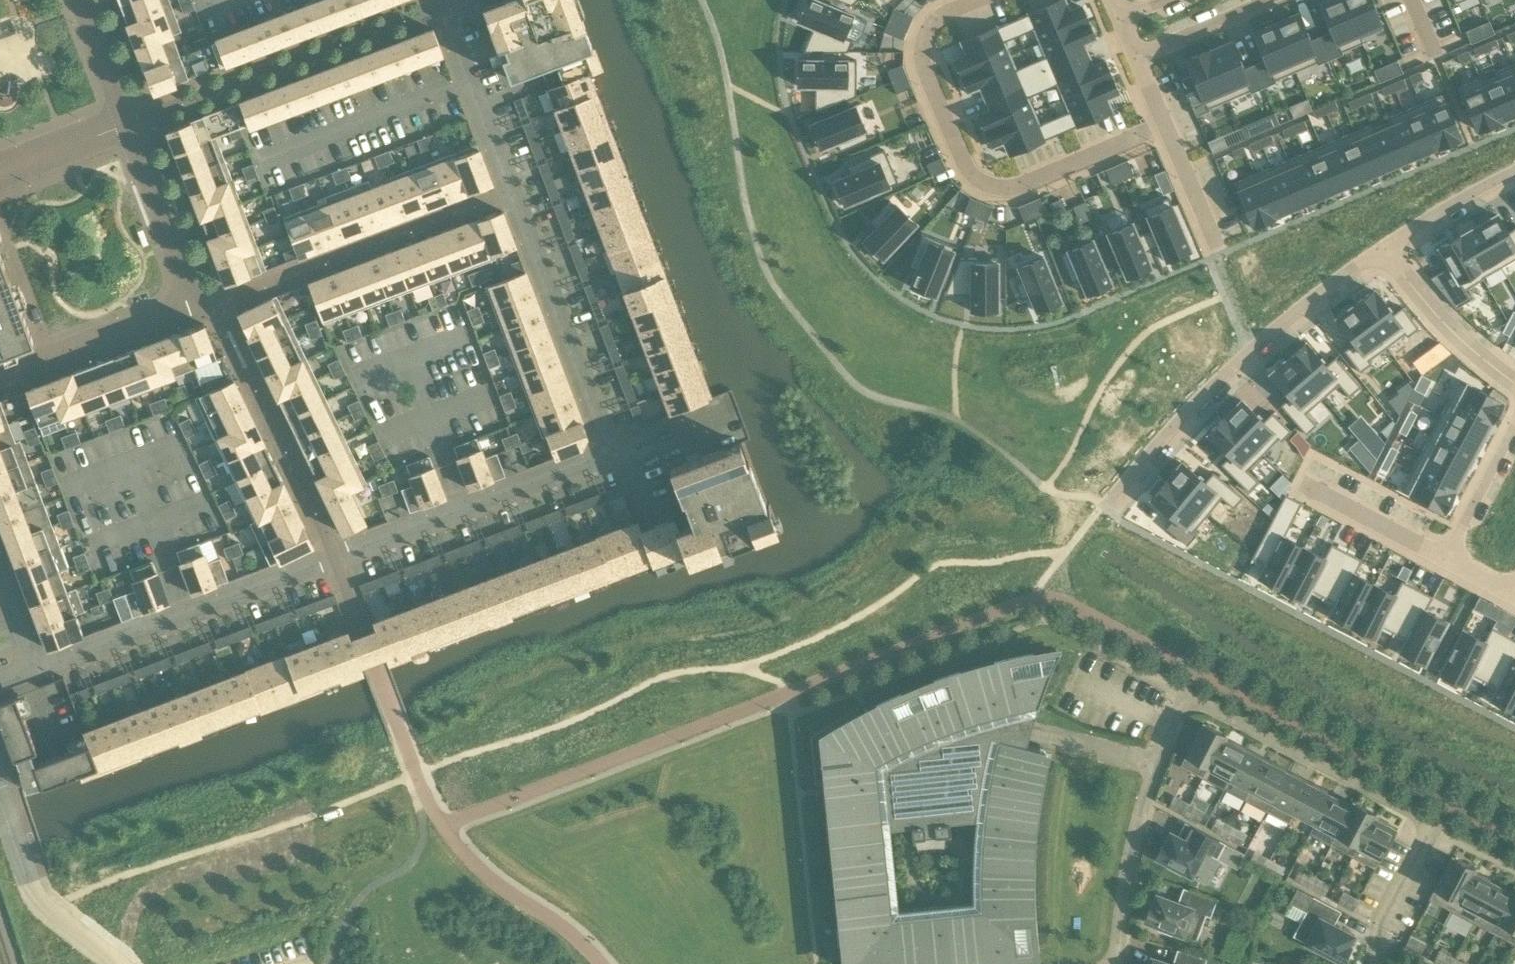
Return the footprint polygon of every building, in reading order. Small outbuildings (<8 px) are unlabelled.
[(129,26),(173,10),(170,0),(130,0),(121,4),(129,26)] [(312,32),(333,24),(324,0),(321,0),(302,7),(312,32)] [(333,24),(354,16),(348,0),(324,0),(333,24)] [(354,16),(376,8),(373,0),(348,0),(354,16)] [(482,6),(510,79),(541,68),(549,89),(587,74),(587,75),(601,70),(580,14),(574,0),(497,0),(482,6)] [(796,15),(800,17),(798,21),(813,27),(804,51),(848,52),(852,40),(843,37),(853,14),(819,0),(802,0),(796,15)] [(1013,20),(1020,36),(1036,29),(1042,42),(1088,22),(1081,6),(1070,11),(1065,0),(1061,0),(1013,20)] [(1320,4),(1331,31),(1320,36),(1330,59),(1343,54),(1342,52),(1362,43),(1344,0),(1329,0),(1320,4)] [(1362,43),(1363,42),(1361,38),(1382,29),(1370,0),(1344,0),(1362,43)] [(196,10),(193,2),(181,6),(184,14),(196,10)] [(302,7),(281,15),(290,40),(312,32),(302,7)] [(893,9),(889,20),(908,28),(913,17),(893,9)] [(129,26),(138,49),(173,36),(182,32),(173,10),(129,26)] [(1297,14),(1275,23),(1296,71),(1316,62),(1317,65),(1330,59),(1320,36),(1309,41),(1297,14)] [(281,15),(260,23),(269,48),(290,40),(281,15)] [(889,20),(884,32),(903,39),(908,28),(889,20)] [(1013,20),(960,43),(965,55),(955,60),(962,76),(1008,56),(1003,43),(1019,36),(1013,20)] [(1257,30),(1253,32),(1265,59),(1253,64),(1263,88),(1276,82),(1275,80),(1282,77),(1296,71),(1275,23),(1272,24),(1270,20),(1256,27),(1257,30)] [(1489,21),(1465,31),(1471,43),(1494,33),(1489,21)] [(1047,55),(1031,62),(1037,77),(1088,55),(1084,43),(1095,38),(1088,22),(1042,42),(1047,55)] [(260,23),(238,31),(248,56),(269,48),(260,23)] [(433,29),(411,37),(421,62),(443,54),(433,29)] [(238,31),(217,40),(218,42),(217,42),(226,65),(248,56),(238,31)] [(1506,34),(1510,42),(1514,40),(1514,31),(1506,34)] [(181,56),(173,36),(138,49),(146,70),(181,57),(181,56)] [(196,41),(199,49),(209,45),(206,37),(196,41)] [(411,37),(390,45),(399,70),(421,62),(411,37)] [(1496,39),(1484,44),(1488,51),(1499,46),(1496,39)] [(181,57),(146,70),(154,92),(226,65),(217,42),(209,45),(199,49),(181,56),(181,57)] [(1209,50),(1208,50),(1229,99),(1249,91),(1250,93),(1263,88),(1253,64),(1242,69),(1230,42),(1209,51),(1209,50)] [(1484,44),(1473,48),(1477,56),(1488,51),(1484,44)] [(390,45),(369,53),(378,79),(399,70),(390,45)] [(1191,72),(1179,77),(1196,116),(1209,110),(1208,108),(1229,99),(1208,50),(1187,59),(1188,60),(1187,61),(1191,72)] [(1468,51),(1456,56),(1460,63),(1471,59),(1468,51)] [(369,53),(347,62),(357,87),(378,79),(369,53)] [(1088,55),(1037,77),(1043,91),(1059,84),(1065,97),(1112,77),(1105,61),(1093,66),(1088,55)] [(1008,56),(962,76),(969,92),(980,87),(985,98),(1037,77),(1031,62),(1014,69),(1008,56)] [(799,59),(799,86),(815,86),(815,112),(856,96),(856,60),(799,59)] [(1397,60),(1374,70),(1379,82),(1402,72),(1397,60)] [(347,62),(326,69),(326,70),(335,95),(357,87),(347,62)] [(1496,71),(1514,113),(1514,112),(1514,70),(1513,64),(1496,71)] [(902,65),(887,71),(892,82),(907,76),(902,65)] [(326,70),(305,78),(314,103),(335,95),(326,70)] [(1420,71),(1409,76),(1412,83),(1423,79),(1420,71)] [(1480,77),(1479,78),(1498,122),(1499,122),(1498,119),(1514,113),(1496,71),(1495,71),(1497,76),(1482,82),(1480,77)] [(587,74),(549,89),(556,109),(595,94),(587,75),(587,74)] [(907,76),(892,82),(896,93),(911,88),(907,76)] [(1037,77),(984,99),(989,110),(978,115),(985,131),(1032,111),(1026,98),(1043,91),(1037,77)] [(1112,77),(1065,97),(1070,110),(1054,117),(1060,133),(1113,110),(1108,98),(1119,93),(1112,77)] [(305,78),(283,86),(293,111),(314,103),(305,78)] [(1403,78),(1392,83),(1395,90),(1406,86),(1403,78)] [(1479,78),(1458,87),(1474,124),(1477,130),(1478,129),(1478,130),(1491,125),(1498,122),(1479,78)] [(1392,83),(1381,88),(1384,95),(1395,90),(1392,83)] [(283,86),(262,94),(271,119),(293,111),(283,86)] [(1370,92),(1359,97),(1362,105),(1373,100),(1370,92)] [(262,94),(240,102),(248,125),(249,127),(271,119),(262,94)] [(595,94),(556,109),(564,129),(602,114),(595,94)] [(1441,94),(1420,103),(1439,147),(1459,139),(1458,138),(1459,137),(1447,109),(1441,94)] [(1295,116),(1314,108),(1309,97),(1291,105),(1295,116)] [(1359,97),(1348,102),(1351,109),(1362,105),(1359,97)] [(522,98),(514,101),(520,117),(528,114),(522,98)] [(1335,101),(1324,106),(1327,113),(1338,108),(1335,101)] [(176,152),(248,125),(240,102),(167,129),(176,152)] [(1420,103),(1404,110),(1422,152),(1437,145),(1438,148),(1439,147),(1420,103)] [(855,105),(811,124),(821,149),(837,142),(840,151),(869,138),(855,105)] [(1324,106),(1312,110),(1316,118),(1327,113),(1324,106)] [(1404,110),(1387,117),(1405,159),(1422,152),(1404,110)] [(1032,111),(985,131),(992,147),(1002,143),(1008,155),(1060,133),(1054,117),(1037,124),(1032,111)] [(1242,125),(1247,137),(1281,122),(1276,111),(1242,125)] [(602,114),(564,129),(571,149),(610,135),(602,114)] [(1371,124),(1388,166),(1405,159),(1387,117),(1386,117),(1388,122),(1373,128),(1371,124)] [(1304,120),(1293,125),(1296,133),(1307,128),(1304,120)] [(467,121),(460,124),(464,135),(472,132),(467,121)] [(532,123),(524,126),(530,142),(538,139),(532,123)] [(1371,124),(1354,131),(1372,173),(1388,166),(1371,124)] [(1293,125),(1282,130),(1285,137),(1296,133),(1293,125)] [(240,128),(230,132),(233,140),(243,136),(240,128)] [(1354,131),(1338,138),(1355,180),(1372,173),(1354,131)] [(1210,140),(1214,151),(1229,144),(1224,133),(1210,140)] [(432,134),(424,137),(429,149),(436,146),(432,134)] [(1271,134),(1260,139),(1263,147),(1274,142),(1271,134)] [(610,135),(571,149),(579,170),(618,155),(610,135)] [(216,137),(176,152),(184,174),(224,159),(216,137)] [(424,137),(417,140),(421,151),(429,149),(424,137)] [(1338,138),(1321,145),(1339,187),(1355,180),(1338,138)] [(538,139),(530,142),(536,158),(544,155),(538,139)] [(1260,139),(1249,144),(1252,151),(1263,147),(1260,139)] [(477,144),(455,152),(470,193),(492,184),(477,144)] [(1321,145),(1304,152),(1322,194),(1339,187),(1321,145)] [(1243,146),(1232,151),(1235,159),(1246,154),(1243,146)] [(836,184),(832,186),(839,203),(843,201),(845,205),(898,183),(884,149),(846,165),(850,173),(834,180),(836,184)] [(389,151),(382,153),(386,165),(394,162),(389,151)] [(455,152),(434,161),(449,201),(470,193),(455,152)] [(1304,152),(1288,159),(1306,201),(1322,194),(1304,152)] [(382,153),(374,156),(379,168),(386,165),(382,153)] [(618,155),(579,170),(587,190),(625,175),(618,155)] [(941,158),(926,164),(932,176),(946,169),(941,158)] [(184,174),(193,196),(233,181),(224,159),(184,174)] [(1288,159),(1271,166),(1289,208),(1306,201),(1288,159)] [(1128,160),(1116,165),(1123,180),(1134,175),(1128,160)] [(434,161),(412,169),(427,209),(449,201),(434,161)] [(254,164),(242,168),(245,176),(257,172),(254,164)] [(547,164),(539,167),(545,182),(553,179),(547,164)] [(1116,165),(1105,170),(1112,185),(1123,180),(1116,165)] [(1271,166),(1255,173),(1273,218),(1274,217),(1273,215),(1289,208),(1271,166)] [(347,167),(339,170),(343,181),(351,178),(347,167)] [(390,177),(392,182),(405,217),(427,209),(412,169),(390,177)] [(339,170),(332,172),(336,184),(343,181),(339,170)] [(1162,194),(1172,189),(1164,170),(1154,174),(1157,181),(1162,194)] [(257,172),(245,176),(248,183),(259,179),(257,172)] [(1255,173),(1234,182),(1252,225),(1253,225),(1254,226),(1273,218),(1255,173)] [(625,175),(587,190),(594,210),(633,195),(625,175)] [(553,179),(545,182),(551,198),(559,195),(553,179)] [(369,180),(346,189),(363,233),(385,225),(372,189),(369,180)] [(193,196),(201,218),(241,203),(233,181),(193,196)] [(392,182),(372,189),(385,225),(405,217),(392,182)] [(304,183),(297,186),(301,197),(308,194),(304,183)] [(297,186),(289,189),(293,200),(301,197),(297,186)] [(324,197),(328,206),(341,241),(363,233),(346,189),(324,197)] [(633,195),(594,210),(602,230),(641,216),(633,195)] [(1041,197),(1031,202),(1037,217),(1047,212),(1041,197)] [(1068,208),(1063,197),(1052,202),(1057,213),(1068,208)] [(1168,197),(1143,208),(1152,229),(1145,232),(1152,248),(1159,245),(1166,261),(1191,250),(1168,197)] [(970,198),(964,213),(976,217),(982,202),(970,198)] [(875,228),(864,240),(867,243),(864,246),(877,259),(880,256),(883,259),(916,224),(897,205),(896,206),(889,200),(869,222),(875,228)] [(1094,216),(1087,200),(1075,205),(1082,221),(1094,216)] [(982,202),(976,217),(987,222),(993,207),(982,202)] [(1031,202),(1018,207),(1025,222),(1037,217),(1031,202)] [(201,218),(209,240),(249,225),(241,203),(201,218)] [(562,204),(554,207),(560,223),(568,220),(562,204)] [(328,206),(306,214),(320,249),(341,241),(328,206)] [(274,207),(263,211),(266,219),(277,214),(274,207)] [(502,210),(480,219),(494,254),(516,246),(502,210)] [(277,214),(266,219),(269,226),(280,222),(277,214)] [(320,249),(306,214),(285,222),(295,250),(298,257),(320,249)] [(1478,226),(1497,259),(1514,248),(1514,245),(1510,236),(1507,231),(1498,215),(1478,226)] [(602,230),(609,249),(610,250),(648,236),(641,216),(602,230)] [(480,219),(459,227),(474,267),(496,258),(494,254),(480,219)] [(568,220),(560,223),(566,239),(574,236),(568,220)] [(1132,223),(1107,233),(1126,278),(1151,267),(1145,252),(1152,248),(1145,232),(1138,235),(1132,223)] [(209,240),(218,262),(258,247),(249,225),(209,240)] [(968,226),(967,256),(998,257),(998,227),(968,226)] [(1478,226),(1459,237),(1478,269),(1497,259),(1478,226)] [(459,227),(437,235),(453,275),(474,267),(459,227)] [(922,233),(908,267),(917,270),(910,286),(936,296),(955,247),(922,233)] [(437,235),(416,243),(431,283),(453,275),(437,235)] [(609,249),(605,251),(613,273),(618,271),(617,271),(656,256),(648,236),(610,250),(609,249)] [(1445,258),(1425,269),(1453,298),(1465,292),(1459,281),(1478,270),(1478,269),(1459,237),(1459,236),(1439,247),(1445,258)] [(1093,240),(1059,254),(1072,283),(1080,279),(1086,294),(1090,293),(1092,297),(1109,289),(1107,286),(1111,284),(1093,240)] [(416,243),(395,251),(410,291),(431,283),(416,243)] [(578,245),(570,248),(576,263),(584,260),(578,245)] [(258,247),(218,262),(226,285),(266,270),(258,247)] [(35,342),(0,250),(0,356),(35,342)] [(295,250),(284,254),(287,261),(298,257),(295,250)] [(395,251),(373,259),(388,299),(410,291),(395,251)] [(656,256),(617,271),(618,271),(625,291),(664,276),(656,256)] [(1043,257),(1018,267),(1023,280),(1015,283),(1022,299),(1030,296),(1036,311),(1061,301),(1043,257)] [(959,258),(945,294),(971,294),(971,311),(998,310),(998,258),(959,258)] [(373,259),(352,267),(367,307),(388,299),(373,259)] [(584,260),(576,263),(582,279),(589,276),(584,260)] [(524,272),(520,261),(513,264),(517,275),(524,272)] [(352,267),(331,275),(346,315),(367,307),(352,267)] [(483,269),(476,271),(480,283),(488,280),(483,269)] [(476,271),(468,274),(472,286),(480,283),(476,271)] [(485,287),(494,309),(534,294),(525,272),(524,272),(517,275),(485,287)] [(346,315),(331,275),(308,284),(324,324),(346,315)] [(671,296),(664,276),(625,291),(618,294),(626,314),(633,311),(671,296)] [(309,285),(298,289),(300,297),(312,292),(309,285)] [(593,285),(585,288),(591,304),(599,301),(593,285)] [(1374,289),(1355,304),(1355,305),(1381,339),(1399,326),(1406,336),(1419,327),(1402,305),(1392,313),(1374,289)] [(443,292),(436,295),(440,307),(448,304),(443,292)] [(494,309),(502,330),(542,315),(534,294),(494,309)] [(436,295),(428,298),(432,310),(440,307),(436,295)] [(238,314),(248,335),(287,317),(277,296),(238,314)] [(671,296),(633,311),(640,331),(679,316),(671,296)] [(599,301),(591,304),(597,319),(605,316),(599,301)] [(1355,305),(1336,319),(1354,343),(1343,351),(1359,372),(1371,363),(1363,352),(1381,339),(1355,305)] [(479,306),(467,310),(470,318),(481,313),(479,306)] [(401,308),(393,311),(397,323),(405,320),(401,308)] [(393,311),(385,314),(390,326),(397,323),(393,311)] [(481,313),(470,318),(473,325),(484,321),(481,313)] [(502,330),(510,352),(550,336),(542,315),(502,330)] [(679,316),(640,331),(648,351),(686,337),(679,316)] [(248,335),(258,356),(297,337),(287,317),(248,335)] [(317,320),(306,324),(309,331),(320,327),(317,320)] [(1508,321),(1502,332),(1509,336),(1514,325),(1508,321)] [(204,324),(182,332),(195,368),(194,368),(204,394),(234,380),(222,356),(217,358),(204,324)] [(358,325),(350,328),(355,339),(362,336),(358,325)] [(608,325),(600,328),(606,344),(614,341),(608,325)] [(320,327),(309,331),(311,339),(323,335),(320,327)] [(350,328),(343,330),(347,342),(355,339),(350,328)] [(160,340),(173,376),(174,376),(194,368),(195,368),(182,332),(160,340)] [(510,352),(518,373),(558,358),(550,336),(510,352)] [(258,356),(268,377),(307,358),(297,337),(258,356)] [(686,337),(648,351),(656,371),(694,357),(686,337)] [(176,380),(174,376),(173,376),(160,340),(138,349),(153,389),(176,380)] [(614,341),(606,344),(612,360),(620,357),(614,341)] [(1290,355),(1287,358),(1288,359),(1325,400),(1342,386),(1350,395),(1361,386),(1336,356),(1326,365),(1305,342),(1301,345),(1299,342),(1288,352),(1290,355)] [(131,397),(153,389),(138,349),(116,357),(131,397)] [(495,349),(483,353),(486,361),(498,356),(495,349)] [(498,356),(486,361),(489,368),(501,364),(498,356)] [(109,405),(131,397),(116,357),(93,365),(109,405)] [(694,357),(656,371),(663,392),(702,377),(694,357)] [(268,377),(278,397),(316,379),(307,358),(268,377)] [(518,373),(526,394),(566,379),(558,358),(518,373)] [(339,359),(328,364),(331,372),(342,366),(339,359)] [(1288,359),(1270,374),(1289,396),(1279,404),(1305,435),(1317,425),(1308,415),(1325,400),(1288,359)] [(87,414),(109,405),(93,365),(71,374),(87,414)] [(342,366),(331,372),(335,379),(346,374),(342,366)] [(623,366),(615,369),(621,384),(629,381),(623,366)] [(1423,371),(1417,382),(1424,385),(1430,375),(1423,371)] [(65,422),(87,414),(71,374),(49,382),(64,422),(65,422)] [(702,377),(663,392),(671,413),(710,398),(702,377)] [(278,397),(288,418),(326,399),(316,379),(278,397)] [(526,394),(534,416),(574,400),(566,379),(526,394)] [(195,398),(205,420),(244,401),(234,380),(204,394),(195,398)] [(629,381),(621,384),(627,400),(635,397),(629,381)] [(67,426),(65,422),(64,422),(49,382),(27,391),(43,435),(67,426)] [(1413,403),(1416,404),(1418,405),(1424,394),(1428,387),(1424,385),(1417,382),(1408,400),(1413,403)] [(177,387),(182,399),(189,396),(185,384),(177,387)] [(1468,384),(1458,403),(1491,420),(1492,421),(1497,411),(1502,402),(1501,401),(1468,384)] [(511,391),(499,396),(502,403),(514,399),(511,391)] [(15,396),(18,404),(30,400),(26,392),(15,396)] [(1399,393),(1388,401),(1399,416),(1406,403),(1399,393)] [(165,398),(157,401),(162,412),(169,410),(165,398)] [(326,399),(288,418),(298,439),(336,420),(326,399)] [(514,399),(502,403),(505,411),(517,407),(514,399)] [(359,400),(347,405),(351,413),(362,407),(359,400)] [(547,436),(547,435),(582,422),(574,400),(534,416),(542,438),(547,436)] [(1241,400),(1224,417),(1225,417),(1256,447),(1271,431),(1280,440),(1291,429),(1272,411),(1262,420),(1241,400)] [(8,423),(0,401),(0,426),(8,423)] [(162,412),(157,401),(150,404),(154,415),(162,412)] [(205,420),(215,440),(254,422),(244,401),(205,420)] [(1458,403),(1449,421),(1482,438),(1491,420),(1458,403)] [(639,406),(631,409),(637,426),(645,423),(639,406)] [(362,407),(351,413),(355,420),(366,415),(362,407)] [(1410,410),(1404,421),(1411,424),(1417,414),(1410,410)] [(121,415),(113,418),(118,429),(125,426),(121,415)] [(1225,417),(1209,434),(1229,455),(1220,465),(1240,484),(1250,473),(1240,463),(1256,447),(1225,417)] [(118,429),(113,418),(106,420),(110,432),(118,429)] [(179,423),(182,430),(194,425),(190,418),(179,423)] [(336,420),(298,439),(308,459),(346,440),(336,420)] [(1404,421),(1399,431),(1406,435),(1411,424),(1404,421)] [(1449,421),(1439,439),(1472,456),(1482,438),(1449,421)] [(215,440),(225,461),(264,442),(254,422),(215,440)] [(582,422),(547,435),(547,436),(555,457),(583,447),(588,437),(582,422)] [(16,443),(16,442),(8,423),(0,426),(0,449),(16,443)] [(194,425),(182,430),(186,438),(197,432),(194,425)] [(24,431),(26,439),(38,434),(35,427),(24,431)] [(77,431),(69,434),(73,446),(81,443),(77,431)] [(517,433),(510,436),(514,447),(520,445),(522,444),(517,433)] [(38,434),(26,439),(29,446),(41,442),(38,434)] [(73,446),(69,434),(62,437),(66,449),(73,446)] [(510,436),(502,439),(507,450),(514,447),(510,436)] [(477,438),(454,447),(470,490),(506,476),(497,453),(484,458),(477,438)] [(1439,439),(1430,457),(1463,474),(1472,456),(1439,439)] [(28,461),(21,440),(16,442),(16,443),(0,449),(0,472),(28,461)] [(346,440),(308,459),(318,479),(356,461),(346,440)] [(378,441),(367,446),(371,454),(382,448),(378,441)] [(522,444),(520,445),(523,452),(534,448),(531,441),(522,444)] [(225,461),(235,481),(273,463),(264,442),(225,461)] [(675,519),(642,532),(649,551),(647,552),(651,562),(656,575),(721,551),(719,547),(729,543),(730,547),(777,529),(768,507),(766,508),(741,442),(669,469),(681,501),(683,500),(692,523),(678,528),(675,519)] [(1391,446),(1385,457),(1392,460),(1398,450),(1391,446)] [(382,448),(371,454),(374,461),(385,456),(382,448)] [(1370,451),(1360,459),(1371,472),(1377,458),(1370,451)] [(429,456),(406,464),(414,485),(402,489),(401,489),(402,490),(410,512),(446,499),(429,456)] [(1385,457),(1380,467),(1387,471),(1392,460),(1385,457)] [(1430,457),(1420,475),(1453,493),(1463,474),(1430,457)] [(199,464),(202,471),(213,466),(210,459),(199,464)] [(36,482),(28,461),(0,472),(0,496),(36,482)] [(356,461),(318,479),(327,500),(350,489),(350,490),(366,482),(356,461)] [(235,481),(245,502),(283,483),(273,463),(235,481)] [(1182,463),(1167,481),(1210,517),(1224,499),(1225,500),(1234,508),(1243,496),(1214,472),(1205,482),(1182,463)] [(213,466),(202,471),(206,479),(217,474),(213,466)] [(41,472),(44,479),(56,475),(53,467),(41,472)] [(1282,474),(1270,487),(1282,499),(1291,482),(1282,474)] [(56,475),(44,479),(47,487),(58,483),(56,475)] [(1420,475),(1410,494),(1427,503),(1443,511),(1444,512),(1449,503),(1454,493),(1453,493),(1420,475)] [(394,480),(386,483),(390,494),(398,491),(394,480)] [(1154,494),(1151,499),(1173,517),(1165,528),(1189,548),(1198,536),(1195,534),(1210,517),(1167,481),(1166,480),(1163,484),(1160,481),(1151,492),(1154,494)] [(0,521),(44,504),(36,482),(0,496),(0,520),(0,521)] [(245,502),(254,521),(255,522),(293,504),(283,483),(245,502)] [(390,494),(386,483),(378,486),(383,497),(390,494)] [(624,485),(608,491),(611,499),(627,493),(624,485)] [(350,489),(327,500),(344,534),(366,523),(350,490),(350,489)] [(598,494),(583,500),(586,508),(601,502),(598,494)] [(1285,494),(1252,558),(1266,566),(1260,578),(1281,590),(1304,547),(1284,537),(1301,503),(1285,494)] [(219,505),(222,512),(233,507),(230,500),(219,505)] [(586,508),(583,500),(567,506),(570,514),(586,508)] [(1268,503),(1262,508),(1273,518),(1276,511),(1268,503)] [(0,521),(8,542),(53,525),(44,504),(0,521)] [(250,523),(261,545),(303,524),(293,504),(255,522),(254,521),(250,523)] [(233,507),(222,512),(226,520),(237,514),(233,507)] [(57,514),(60,522),(72,518),(69,510),(57,514)] [(558,510),(542,516),(545,524),(561,518),(558,510)] [(1321,514),(1316,524),(1323,527),(1328,518),(1321,514)] [(545,524),(542,516),(527,521),(530,530),(545,524)] [(72,518),(60,522),(63,529),(75,525),(72,518)] [(638,523),(617,531),(632,569),(651,562),(647,552),(649,551),(642,532),(638,523)] [(303,524),(261,545),(270,565),(279,562),(313,545),(303,524)] [(8,542),(16,563),(61,546),(53,525),(8,542)] [(518,525),(502,531),(505,539),(521,533),(518,525)] [(505,539),(502,531),(486,537),(489,545),(505,539)] [(617,531),(597,538),(612,577),(632,569),(617,531)] [(597,538),(577,546),(592,585),(612,577),(597,538)] [(77,540),(66,544),(69,552),(80,548),(77,540)] [(477,540),(462,546),(465,554),(480,548),(477,540)] [(239,542),(231,545),(236,557),(244,554),(239,542)] [(207,563),(200,543),(177,551),(193,594),(229,581),(220,558),(207,563)] [(1304,547),(1281,590),(1292,595),(1303,601),(1309,589),(1323,596),(1346,552),(1331,544),(1324,558),(1314,553),(1304,547)] [(236,557),(231,545),(224,548),(228,560),(236,557)] [(24,584),(24,585),(60,571),(60,572),(69,568),(61,546),(16,563),(24,584)] [(465,554),(462,546),(446,552),(449,560),(465,554)] [(577,546),(557,554),(571,592),(592,585),(577,546)] [(73,557),(76,564),(88,560),(85,552),(73,557)] [(1346,552),(1323,596),(1337,603),(1331,616),(1341,621),(1352,627),(1374,584),(1364,579),(1354,574),(1362,560),(1346,552)] [(557,554),(537,561),(551,600),(571,592),(557,554)] [(437,556),(421,561),(424,569),(440,564),(437,556)] [(88,560),(76,564),(79,572),(91,568),(88,560)] [(124,594),(133,617),(169,604),(152,560),(129,569),(137,589),(124,594)] [(424,569),(421,561),(405,567),(408,575),(424,569)] [(537,561),(516,569),(531,608),(551,600),(537,561)] [(1404,566),(1398,577),(1406,580),(1411,570),(1404,566)] [(516,569),(496,577),(511,615),(531,608),(516,569)] [(60,571),(24,585),(32,606),(68,592),(67,591),(60,572),(60,571)] [(396,571),(381,577),(384,585),(399,579),(396,571)] [(381,577),(365,583),(368,591),(384,585),(381,577)] [(496,577),(476,584),(491,623),(511,615),(496,577)] [(1374,584),(1352,627),(1363,633),(1374,638),(1380,626),(1394,633),(1417,589),(1402,581),(1394,595),(1385,590),(1374,584)] [(476,584),(456,592),(470,631),(491,623),(476,584)] [(111,587),(104,590),(108,601),(116,598),(111,587)] [(32,606),(40,627),(76,614),(85,611),(85,610),(76,588),(67,591),(68,592),(32,606)] [(1417,589),(1394,633),(1408,641),(1402,653),(1413,659),(1424,665),(1446,622),(1435,616),(1425,611),(1433,597),(1417,589)] [(96,593),(101,604),(103,603),(108,601),(104,590),(96,593)] [(456,592),(436,600),(450,638),(470,631),(456,592)] [(313,603),(316,611),(332,605),(329,597),(313,603)] [(1480,597),(1474,608),(1498,621),(1504,610),(1480,597)] [(436,600),(415,607),(430,646),(450,638),(436,600)] [(101,604),(91,608),(94,615),(105,611),(103,603),(101,604)] [(300,616),(316,611),(313,603),(297,609),(300,616)] [(415,607),(395,615),(410,653),(430,646),(415,607)] [(273,618),(276,626),(291,620),(288,612),(273,618)] [(76,614),(40,627),(49,649),(84,636),(76,614)] [(376,630),(364,635),(373,659),(385,654),(388,662),(410,653),(395,615),(374,623),(376,630)] [(260,632),(276,626),(273,618),(257,624),(260,632)] [(248,627),(232,633),(235,641),(251,635),(248,627)] [(1464,631),(1442,674),(1453,680),(1464,686),(1470,673),(1484,681),(1508,636),(1492,628),(1485,642),(1464,631)] [(219,647),(235,641),(232,633),(216,639),(219,647)] [(349,633),(327,641),(342,679),(363,671),(360,664),(373,659),(364,635),(352,640),(349,633)] [(1484,681),(1498,688),(1492,700),(1513,712),(1514,708),(1514,640),(1508,636),(1484,681)] [(307,648),(322,687),(342,679),(327,641),(307,648)] [(192,648),(195,656),(210,650),(207,642),(192,648)] [(179,662),(195,656),(192,648),(176,654),(179,662)] [(287,656),(301,695),(322,687),(307,648),(287,656)] [(825,736),(826,748),(829,780),(835,841),(835,844),(843,922),(847,963),(895,963),(897,963),(936,960),(956,958),(955,951),(951,910),(951,906),(937,908),(937,904),(897,908),(891,844),(889,827),(910,825),(912,836),(917,836),(918,844),(919,846),(917,846),(915,847),(912,847),(913,848),(918,847),(924,846),(929,846),(934,845),(940,845),(945,845),(945,844),(943,844),(942,844),(940,844),(938,844),(937,834),(946,833),(945,821),(971,819),(971,825),(971,831),(971,838),(970,844),(970,857),(971,869),(971,882),(971,894),(972,904),(976,956),(976,958),(976,959),(976,961),(977,962),(977,963),(985,963),(985,962),(985,959),(994,958),(994,955),(999,954),(1005,953),(1024,952),(1025,952),(1031,951),(1030,939),(1029,927),(1028,915),(1028,903),(1027,892),(1027,880),(1028,868),(1028,856),(1029,844),(1029,839),(1030,834),(1030,828),(1031,823),(1032,812),(1034,801),(1036,789),(1038,778),(1040,767),(1041,763),(1045,749),(1039,747),(1025,744),(1026,743),(1032,720),(1034,715),(1035,715),(1036,715),(1037,714),(1038,714),(1039,713),(1039,712),(1040,711),(1040,710),(1039,708),(1039,707),(1038,707),(1037,706),(1038,704),(1039,704),(1042,695),(1045,686),(1049,676),(1053,667),(1057,658),(1058,656),(1059,654),(1059,652),(1055,653),(1050,653),(1045,654),(1040,655),(1034,656),(1027,657),(1021,658),(1015,659),(1009,661),(1003,662),(997,664),(990,665),(978,668),(966,672),(954,675),(942,679),(931,684),(919,688),(907,693),(896,698),(884,703),(873,709),(863,714),(862,714),(853,719),(844,724),(834,730),(825,736)] [(267,664),(281,702),(301,695),(287,656),(267,664)] [(151,664),(154,671),(170,666),(167,658),(151,664)] [(139,677),(154,671),(151,664),(136,670),(139,677)] [(247,671),(261,710),(281,702),(267,664),(247,671)] [(241,718),(261,710),(247,671),(226,679),(241,718)] [(111,679),(114,687),(130,681),(127,673),(111,679)] [(98,693),(114,687),(111,679),(95,685),(98,693)] [(226,679),(206,687),(221,725),(241,718),(226,679)] [(206,687),(186,694),(201,733),(221,725),(206,687)] [(86,689),(69,695),(72,703),(89,696),(86,689)] [(186,694),(166,702),(180,740),(201,733),(186,694)] [(37,751),(16,696),(18,695),(0,701),(0,723),(14,760),(16,759),(19,767),(24,785),(25,784),(26,790),(42,785),(43,787),(80,773),(81,778),(98,771),(97,767),(98,766),(89,744),(88,744),(35,764),(31,753),(37,751)] [(160,748),(180,740),(166,702),(146,710),(160,748)] [(146,710),(125,717),(140,756),(160,748),(146,710)] [(125,717),(105,725),(120,763),(140,756),(125,717)] [(1223,738),(1224,739),(1226,735),(1203,723),(1181,765),(1203,777),(1223,738)] [(105,725),(84,733),(88,744),(89,744),(98,766),(97,767),(98,771),(120,763),(105,725)] [(1223,738),(1203,777),(1226,789),(1231,780),(1229,779),(1246,747),(1235,741),(1233,744),(1224,739),(1223,738)] [(1257,753),(1246,747),(1229,779),(1231,780),(1250,790),(1266,761),(1256,756),(1257,753)] [(1250,790),(1245,799),(1267,811),(1289,770),(1277,764),(1276,766),(1266,761),(1250,790)] [(1300,776),(1289,770),(1267,811),(1290,823),(1295,813),(1294,813),(1309,784),(1299,778),(1300,776)] [(1319,789),(1309,784),(1294,813),(1295,813),(1314,824),(1315,824),(1332,792),(1321,786),(1319,789)] [(1330,844),(1335,835),(1336,835),(1351,806),(1342,801),(1343,798),(1332,792),(1315,824),(1314,824),(1309,833),(1330,844)] [(1183,814),(1189,804),(1174,796),(1168,807),(1183,814)] [(1336,835),(1335,835),(1330,844),(1353,856),(1373,817),(1374,818),(1376,814),(1353,802),(1351,806),(1336,835)] [(1204,812),(1189,804),(1183,814),(1199,822),(1204,812)] [(1373,817),(1353,856),(1375,868),(1394,832),(1397,827),(1384,820),(1383,823),(1374,818),(1373,817)] [(1226,837),(1232,826),(1216,818),(1211,829),(1226,837)] [(1247,834),(1232,826),(1226,837),(1241,845),(1247,834)] [(1180,874),(1182,871),(1204,882),(1219,854),(1239,865),(1244,853),(1203,832),(1195,846),(1170,833),(1165,843),(1164,842),(1156,857),(1169,864),(1167,867),(1180,874)] [(1264,870),(1269,860),(1254,852),(1249,862),(1264,870)] [(1472,872),(1473,872),(1475,868),(1452,856),(1430,899),(1452,910),(1472,872)] [(1284,868),(1269,860),(1264,870),(1279,878),(1284,868)] [(1309,887),(1315,877),(1300,869),(1294,879),(1309,887)] [(1472,872),(1452,910),(1473,922),(1495,881),(1484,875),(1482,877),(1473,872),(1472,872)] [(1315,877),(1309,887),(1324,895),(1330,885),(1315,877)] [(1506,886),(1495,881),(1473,922),(1495,933),(1514,894),(1505,889),(1506,886)] [(1335,908),(1313,896),(1298,888),(1289,904),(1305,912),(1293,936),(1341,961),(1349,946),(1348,946),(1353,936),(1328,923),(1335,908)] [(1210,917),(1216,900),(1189,890),(1183,905),(1156,895),(1152,906),(1151,905),(1145,921),(1159,926),(1158,929),(1171,935),(1173,931),(1196,940),(1205,915),(1210,917)] [(1353,910),(1358,900),(1343,892),(1338,902),(1353,910)] [(1514,894),(1495,933),(1514,944),(1514,892),(1514,894)] [(1241,925),(1254,929),(1259,914),(1246,910),(1241,925)] [(1420,954),(1425,943),(1410,935),(1405,946),(1420,954)] [(1454,958),(1439,950),(1433,961),(1439,963),(1451,963),(1454,958)] [(1206,958),(1183,951),(1179,963),(1205,963),(1206,958)]
